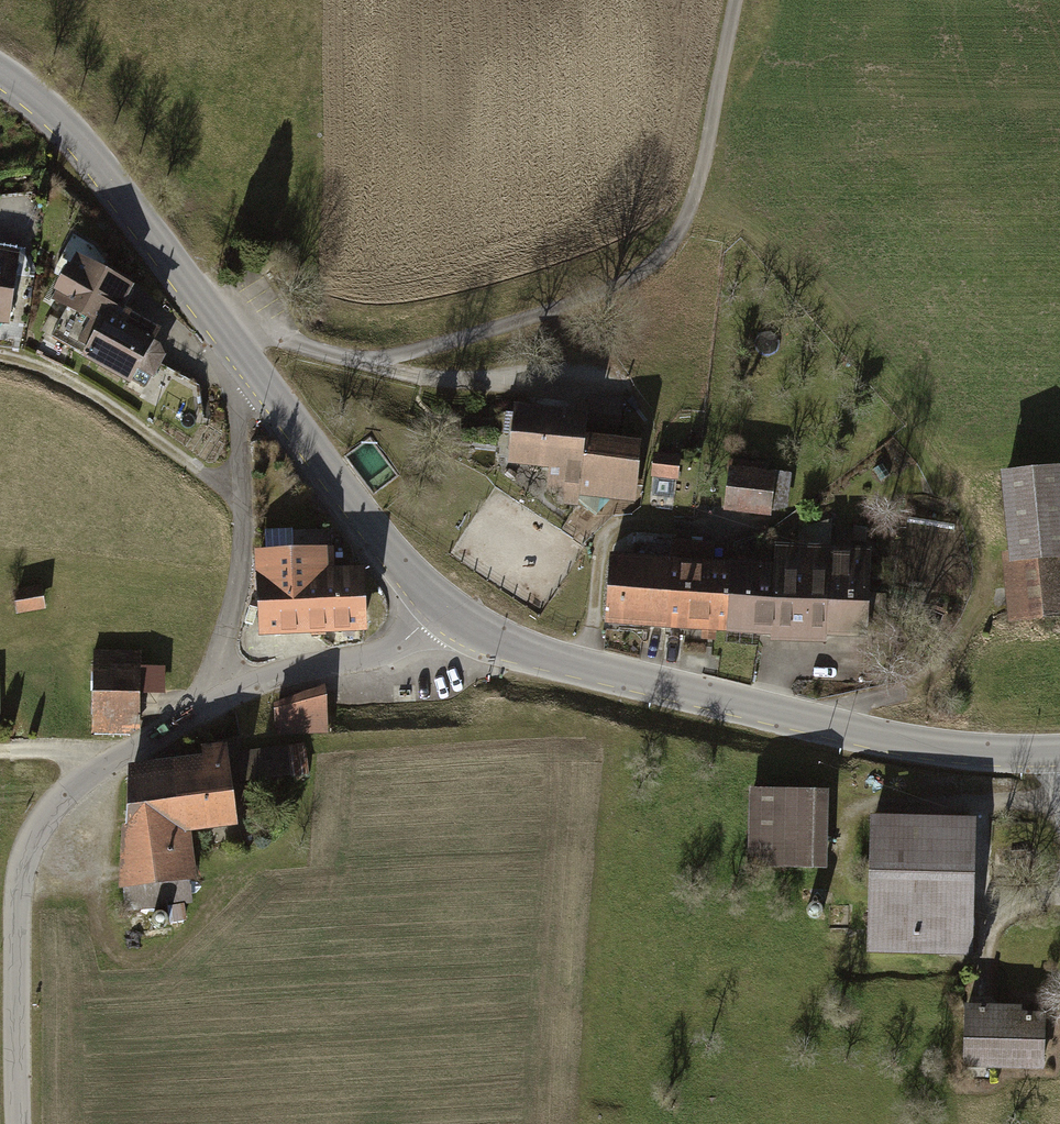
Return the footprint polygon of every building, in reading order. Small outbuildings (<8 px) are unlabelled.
[(6,327),(11,281),(25,283),(26,274),(19,265),(20,253),(0,251),(0,327),(6,327)] [(128,292),(68,260),(44,306),(84,328),(69,357),(125,387),(132,374),(151,384),(161,365),(157,350),(148,346),(154,334),(116,314),(128,292)] [(620,407),(586,403),(583,431),(617,435),(620,407)] [(579,422),(505,413),(498,469),(552,476),(549,496),(556,497),(555,509),(575,512),(576,500),(628,506),(635,448),(577,441),(579,422)] [(676,459),(651,457),(649,480),(674,483),(676,459)] [(773,478),(724,474),(721,515),(769,519),(773,478)] [(1004,626),(1059,621),(1059,491),(1059,476),(994,482),(1001,560),(998,560),(1004,626)] [(825,552),(820,640),(861,643),(868,530),(852,530),(851,554),(825,552)] [(316,536),(310,536),(310,549),(299,549),(299,533),(270,534),(270,555),(316,554),(316,536)] [(712,545),(668,545),(668,560),(712,560),(712,545)] [(767,569),(763,637),(820,640),(825,552),(768,549),(767,569)] [(251,556),(254,640),(365,637),(363,577),(330,578),(330,554),(251,556)] [(601,627),(667,631),(671,572),(671,563),(605,559),(601,627)] [(692,573),(671,572),(667,631),(718,634),(722,567),(693,565),(692,573)] [(767,569),(722,567),(718,634),(763,637),(767,569)] [(8,593),(12,620),(42,615),(37,589),(8,593)] [(90,653),(90,739),(119,740),(137,730),(137,717),(159,717),(159,672),(137,672),(138,653),(90,653)] [(272,716),(272,739),(325,738),(324,699),(272,716)] [(116,833),(114,894),(120,893),(122,911),(186,903),(184,885),(192,884),(186,838),(231,833),(220,747),(196,751),(197,761),(125,771),(116,833)] [(235,756),(238,786),(307,779),(304,749),(235,756)] [(747,874),(824,875),(824,797),(747,796),(747,874)] [(865,823),(864,959),(969,960),(971,824),(865,823)] [(960,1010),(958,1069),(1043,1072),(1045,1019),(1019,1018),(1020,1012),(960,1010)]
